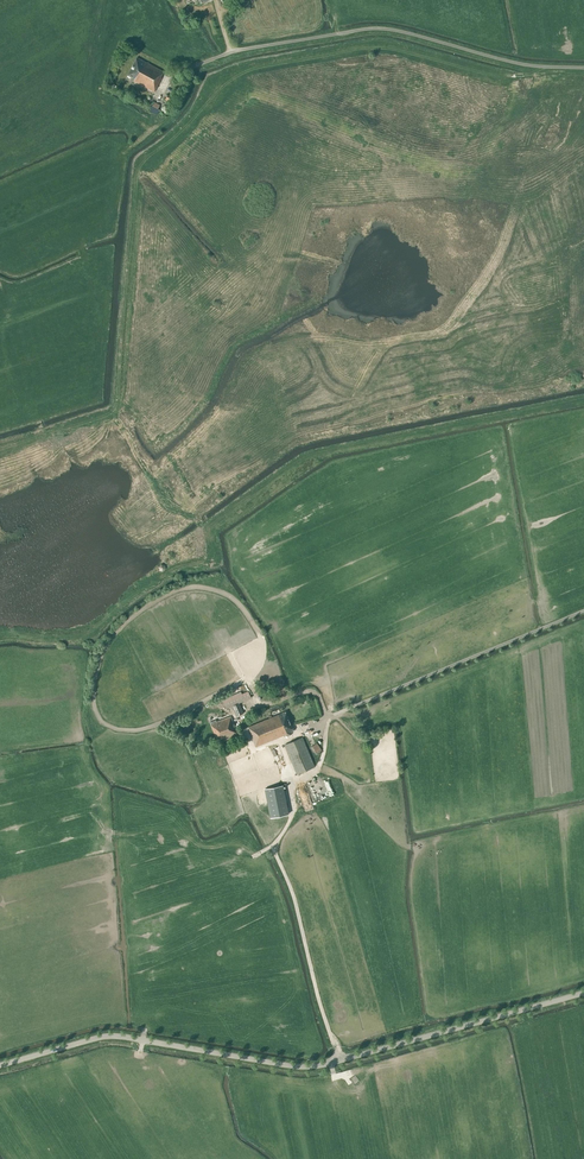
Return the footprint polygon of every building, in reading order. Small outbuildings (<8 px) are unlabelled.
[(133,81),(153,92),(161,78),(160,78),(163,72),(137,57),(127,75),(134,79),(133,81)] [(167,95),(165,100),(172,104),(175,99),(167,95)] [(156,113),(160,105),(154,102),(150,110),(156,113)] [(251,698),(248,691),(241,694),(241,692),(222,700),(225,708),(230,706),(232,711),(233,710),(236,716),(243,713),(239,703),(251,698)] [(287,717),(285,712),(248,727),(250,732),(249,732),(255,747),(288,734),(289,736),(294,734),(293,731),(291,726),(291,725),(288,717),(287,717)] [(237,733),(230,716),(216,722),(215,720),(210,722),(215,736),(217,740),(237,733)] [(296,774),(314,767),(302,738),(284,745),(296,774)] [(315,755),(321,750),(316,743),(310,747),(315,755)] [(304,803),(312,801),(306,783),(298,786),(304,803)] [(289,814),(283,785),(264,789),(270,818),(289,814)]
